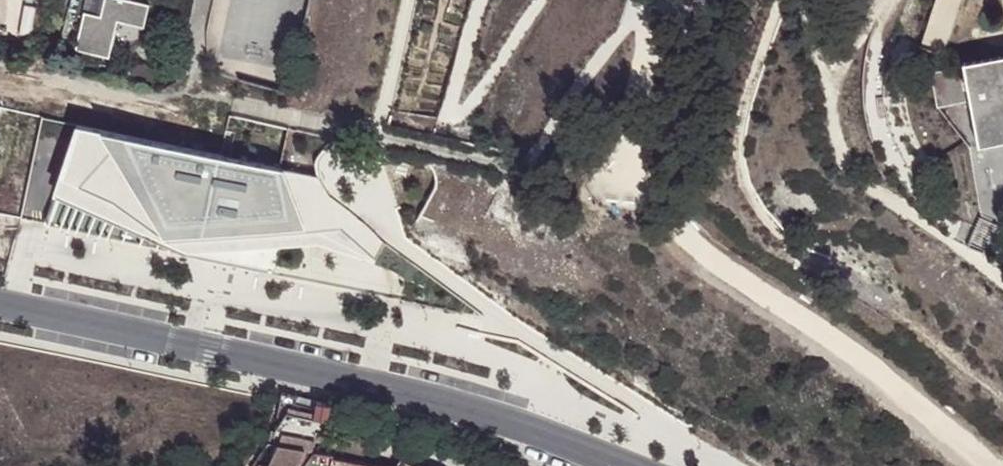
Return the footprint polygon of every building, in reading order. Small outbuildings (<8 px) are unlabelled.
[(75,51),(106,58),(115,24),(140,30),(146,8),(115,0),(107,0),(101,18),(85,14),(75,51)] [(958,64),(958,68),(965,103),(974,147),(1002,142),(1002,55),(958,64)] [(965,103),(958,68),(925,75),(932,109),(965,103)] [(323,176),(43,118),(22,219),(399,299),(403,277),(375,259),(387,241),(323,176)] [(318,403),(317,412),(329,415),(330,406),(318,403)] [(274,433),(288,413),(278,410),(274,433)] [(316,421),(289,413),(274,437),(273,440),(315,450),(317,433),(327,435),(327,431),(329,415),(317,412),(316,421)] [(363,440),(319,435),(315,453),(359,462),(363,440)] [(315,450),(273,440),(272,444),(279,445),(305,451),(313,453),(315,450)] [(269,465),(304,465),(313,453),(305,451),(279,445),(273,457),(269,465)] [(304,465),(376,465),(359,462),(315,453),(313,453),(304,465)]
